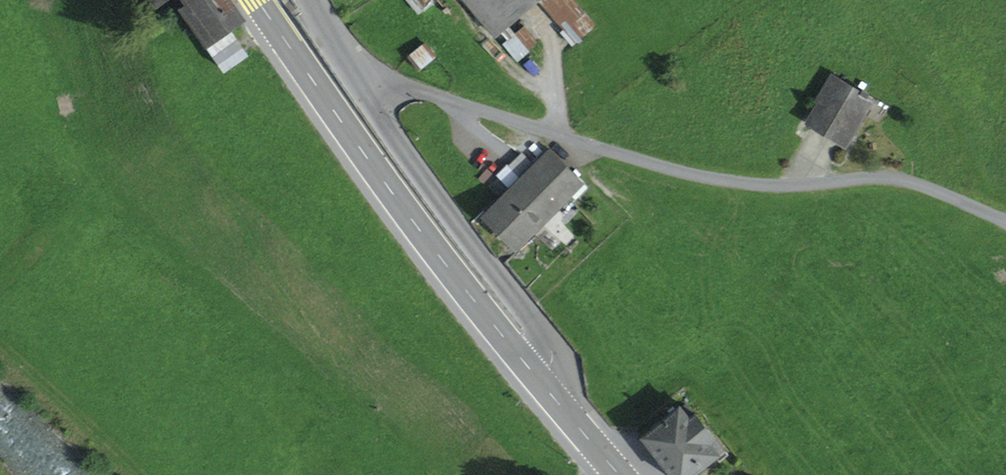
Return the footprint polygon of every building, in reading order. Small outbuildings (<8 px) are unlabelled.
[(227,27),(241,18),(229,0),(187,0),(189,4),(182,9),(214,56),(236,40),(227,27)] [(482,20),(494,34),(533,0),(477,0),(489,14),(482,20)] [(575,42),(595,25),(574,0),(539,0),(575,42)] [(503,44),(515,60),(537,42),(524,26),(503,44)] [(236,40),(214,56),(224,70),(246,54),(236,40)] [(412,55),(421,67),(435,56),(426,44),(412,55)] [(845,144),(861,117),(858,115),(868,98),(867,97),(869,93),(863,90),(861,93),(833,76),(821,95),(824,97),(808,122),(845,144)] [(858,115),(861,117),(872,100),(868,98),(858,115)] [(519,175),(550,206),(569,188),(576,196),(586,186),(548,148),(532,163),(522,154),(510,166),(519,175)] [(483,211),(514,242),(532,224),(544,212),(550,206),(519,175),(483,211)] [(532,224),(536,228),(548,216),(544,212),(532,224)] [(673,474),(691,474),(724,449),(695,413),(689,418),(680,406),(641,436),(673,474)]
